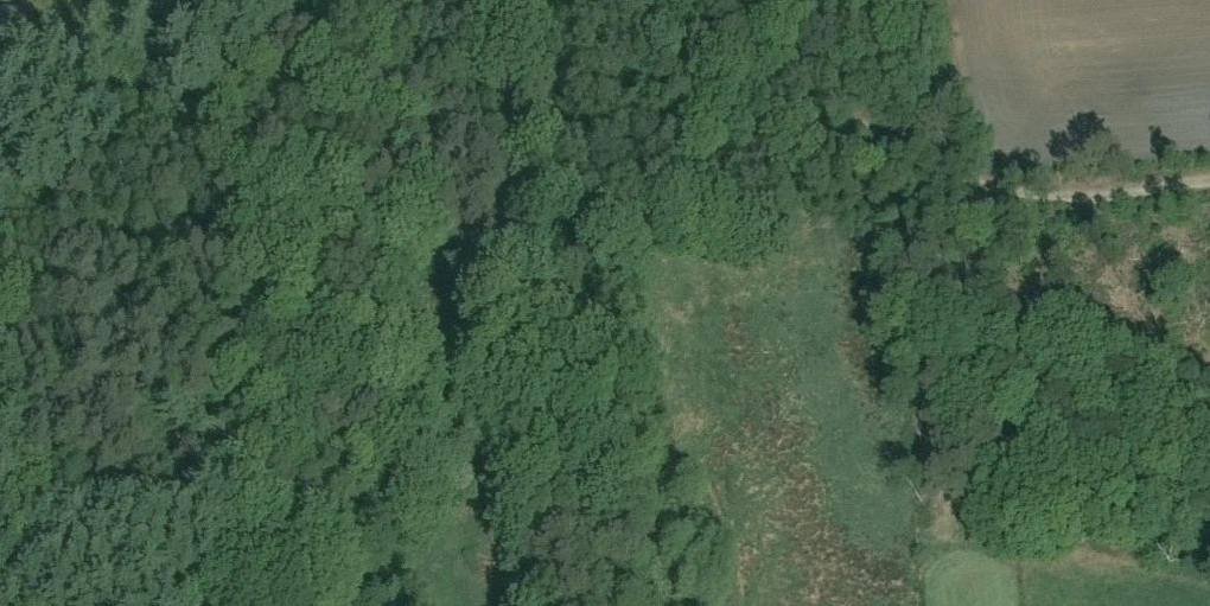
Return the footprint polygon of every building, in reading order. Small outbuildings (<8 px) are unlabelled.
[(0,3),(0,27),(18,26),(16,1),(0,3)]
